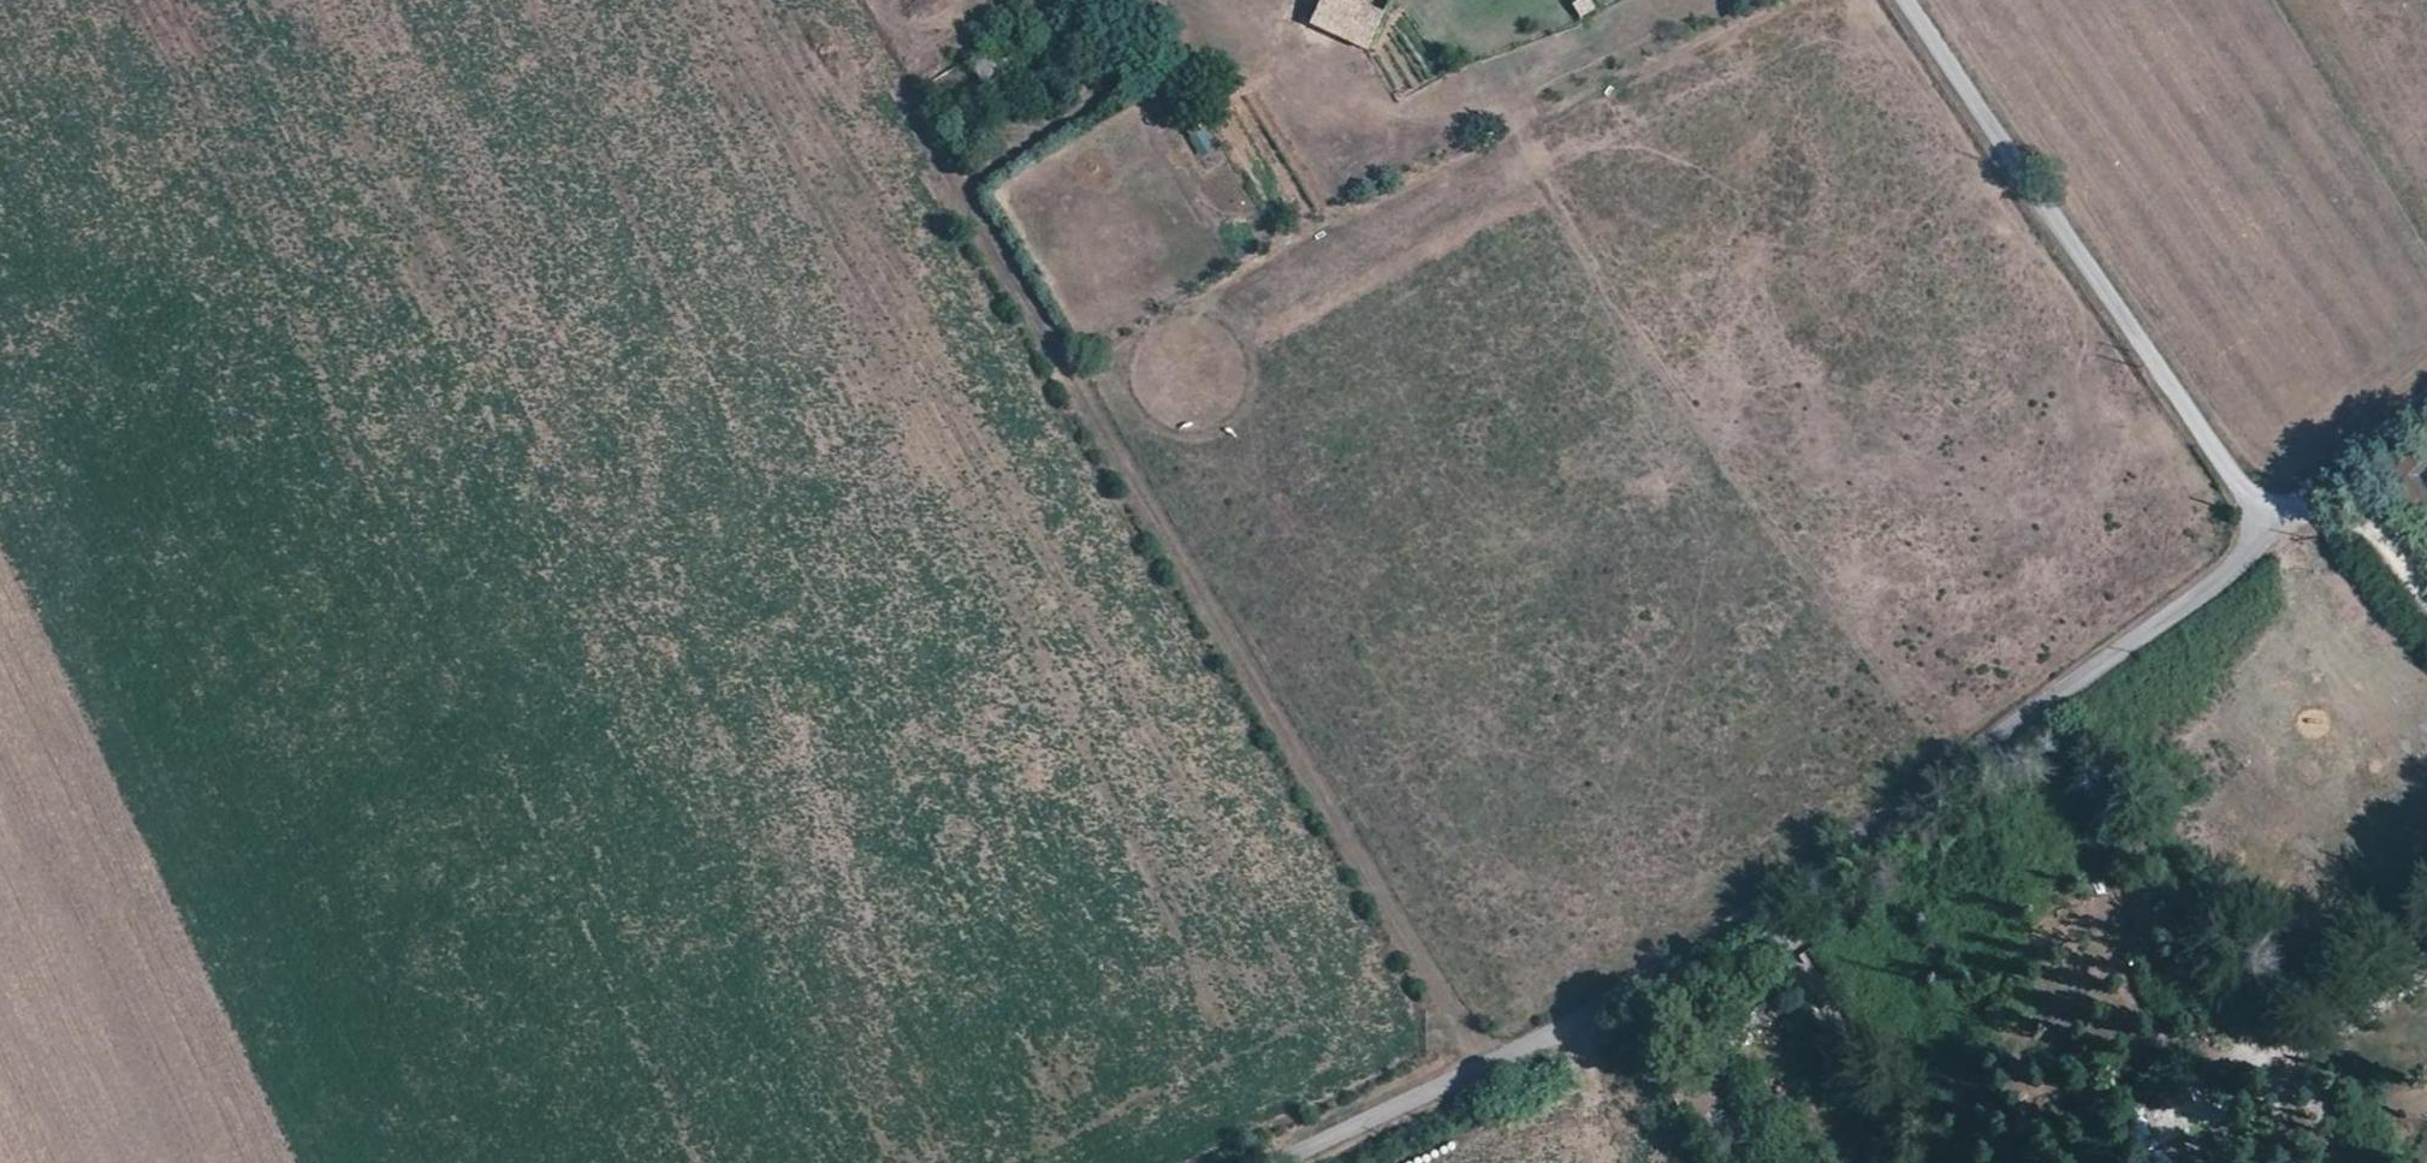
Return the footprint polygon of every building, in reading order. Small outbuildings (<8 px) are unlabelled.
[(1107,18),(1117,11),(1110,0),(1096,0),(1107,18)] [(1381,11),(1357,0),(1321,0),(1311,21),(1365,47),(1381,11)] [(1583,17),(1599,8),(1594,0),(1580,0),(1575,3),(1583,17)] [(967,62),(984,91),(1018,70),(1003,44),(989,52),(987,49),(967,62)] [(1716,1162),(1725,1162),(1731,1160),(1721,1144),(1709,1153),(1716,1162)]
